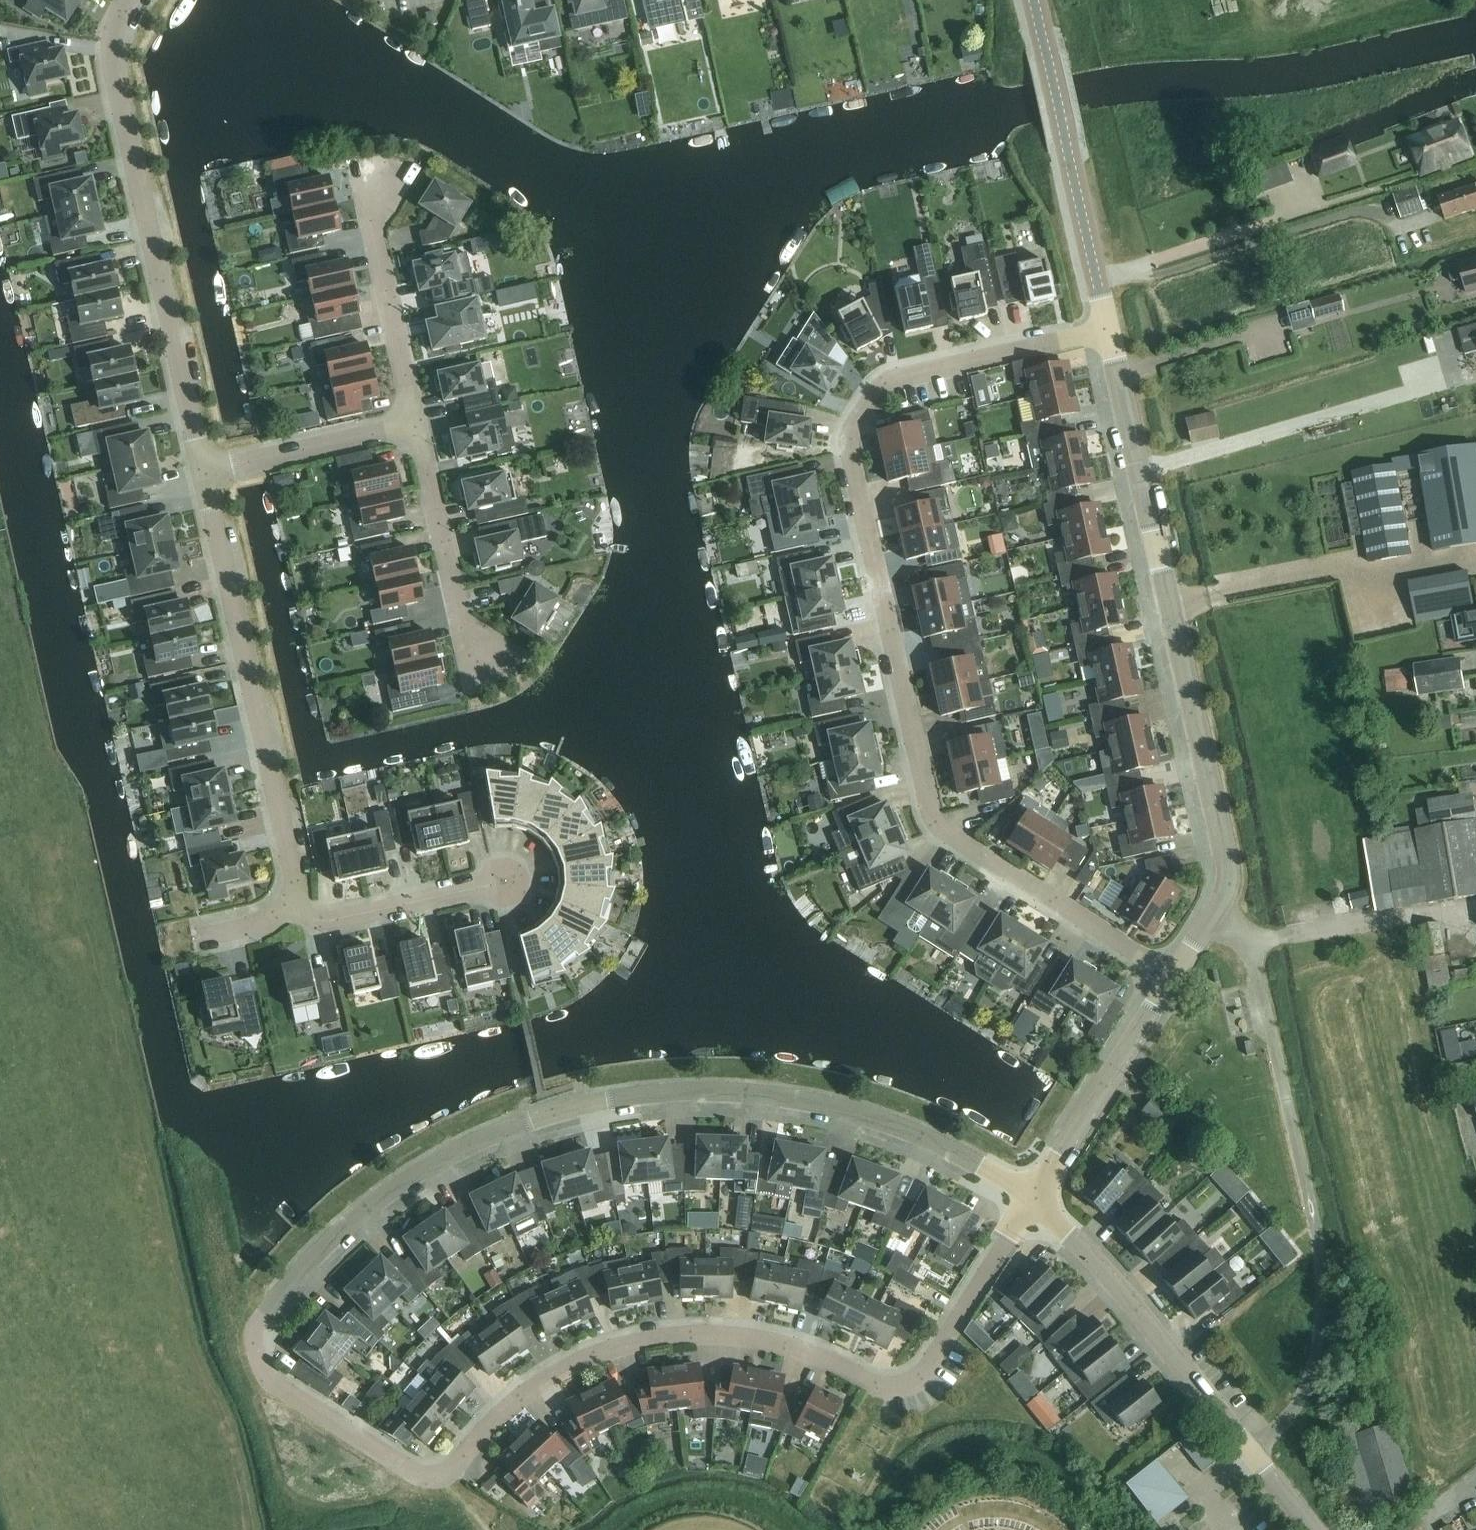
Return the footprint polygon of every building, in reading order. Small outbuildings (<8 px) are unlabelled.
[(66,23),(80,0),(31,0),(25,9),(39,18),(45,10),(66,23)] [(472,30),(490,26),(484,0),(477,0),(466,3),(472,30)] [(507,49),(509,48),(509,47),(538,40),(538,42),(558,38),(550,0),(501,0),(502,2),(497,4),(501,20),(506,19),(509,31),(504,32),(507,49)] [(573,29),(627,17),(623,0),(567,0),(568,5),(572,4),(575,15),(570,16),(573,29)] [(701,6),(699,0),(646,0),(651,25),(685,18),(686,23),(688,22),(685,9),(701,6)] [(429,26),(437,24),(434,11),(425,13),(429,26)] [(640,44),(652,42),(649,31),(638,33),(640,44)] [(984,55),(980,40),(960,45),(964,60),(984,55)] [(68,77),(62,50),(39,55),(36,44),(7,50),(10,63),(21,61),(29,96),(46,93),(44,83),(68,77)] [(79,127),(76,114),(53,120),(50,108),(11,117),(17,140),(38,135),(44,161),(60,157),(58,147),(82,142),(82,140),(86,139),(83,126),(79,127)] [(1410,140),(1422,173),(1472,155),(1459,122),(1444,127),(1443,124),(1426,130),(1427,134),(1410,140)] [(1308,151),(1310,155),(1318,177),(1355,163),(1345,137),(1308,151)] [(83,152),(72,154),(75,166),(86,163),(83,152)] [(1003,182),(1002,165),(973,167),(974,183),(1003,182)] [(293,213),(334,204),(328,177),(304,182),(301,167),(272,173),(277,199),(271,200),(275,217),(293,213)] [(56,215),(97,206),(91,179),(67,184),(65,172),(33,179),(38,201),(52,198),(56,215)] [(445,189),(434,182),(419,206),(439,219),(433,229),(419,232),(422,246),(447,241),(470,204),(460,198),(462,194),(448,185),(445,189)] [(1446,219),(1475,209),(1475,186),(1439,198),(1446,219)] [(1418,188),(1395,195),(1402,218),(1425,210),(1418,188)] [(334,204),(293,213),(297,229),(285,232),(290,254),(319,247),(316,236),(340,230),(334,204)] [(97,206),(56,215),(44,217),(48,234),(53,256),(82,249),(79,237),(103,232),(97,206)] [(471,253),(499,246),(496,234),(468,240),(471,253)] [(965,239),(967,247),(983,244),(981,235),(965,239)] [(959,321),(986,315),(981,292),(993,289),(983,244),(967,247),(961,249),(967,277),(950,281),(953,293),(948,294),(952,311),(957,310),(959,321)] [(427,261),(413,265),(413,267),(409,268),(412,282),(417,281),(419,292),(442,287),(446,302),(475,295),(466,253),(441,258),(440,253),(426,257),(427,261)] [(312,296),(352,287),(346,261),(323,266),(321,254),(291,261),(296,282),(308,280),(312,296)] [(1025,307),(1053,300),(1052,299),(1063,297),(1060,285),(1050,288),(1044,260),(1018,266),(1015,254),(995,258),(1003,296),(1022,291),(1025,307)] [(75,299),(115,290),(110,263),(86,269),(84,257),(54,263),(59,285),(71,283),(75,299)] [(927,304),(942,301),(932,257),(916,260),(919,275),(899,280),(894,287),(905,334),(932,328),(927,304)] [(1460,263),(1448,266),(1451,280),(1463,277),(1467,293),(1475,291),(1475,259),(1460,263)] [(887,312),(881,283),(868,286),(870,296),(862,301),(837,314),(843,326),(839,328),(847,343),(851,340),(856,351),(881,338),(873,323),(878,321),(876,315),(887,312)] [(495,292),(497,303),(533,295),(530,284),(495,292)] [(352,287),(312,296),(316,313),(306,315),(308,324),(310,323),(314,340),(339,334),(335,319),(358,314),(352,287)] [(115,290),(75,299),(78,316),(67,318),(72,344),(102,337),(98,322),(121,317),(115,290)] [(1339,295),(1309,304),(1314,320),(1344,311),(1339,295)] [(449,318),(426,323),(429,334),(424,335),(427,349),(432,348),(432,350),(445,348),(446,352),(460,349),(459,344),(485,339),(476,300),(447,306),(449,318)] [(826,393),(841,369),(821,357),(833,339),(813,313),(790,350),(800,356),(791,371),(826,393)] [(1460,333),(1465,353),(1475,351),(1475,326),(1460,330),(1460,333)] [(330,380),(371,371),(365,344),(342,349),(339,338),(310,344),(315,366),(327,364),(330,380)] [(94,384),(134,374),(128,348),(105,353),(103,341),(73,348),(78,370),(90,367),(94,384)] [(50,361),(58,359),(56,350),(48,351),(50,361)] [(1011,363),(1016,385),(1028,382),(1031,396),(1063,389),(1072,387),(1066,363),(1043,368),(1041,357),(1011,363)] [(465,363),(449,366),(450,371),(437,374),(438,376),(433,377),(436,391),(441,390),(444,401),(467,396),(470,411),(499,405),(494,379),(482,382),(478,365),(467,367),(465,363)] [(371,371),(330,380),(334,396),(322,399),(327,421),(356,414),(354,403),(377,397),(371,371)] [(134,374),(94,384),(97,400),(86,403),(90,425),(120,418),(117,406),(140,401),(134,374)] [(1072,387),(1063,389),(1031,396),(1036,420),(1020,424),(1022,436),(1027,435),(1027,434),(1057,428),(1054,417),(1077,412),(1072,387)] [(776,450),(792,452),(793,447),(806,449),(806,447),(811,448),(813,434),(808,433),(810,421),(787,418),(789,404),(744,398),(741,422),(767,426),(765,443),(777,445),(776,450)] [(474,427),(451,432),(453,444),(448,445),(451,459),(456,458),(457,460),(469,457),(470,462),(487,458),(486,453),(497,451),(498,455),(510,453),(509,448),(514,447),(510,430),(505,431),(500,409),(471,416),(474,427)] [(900,428),(877,433),(883,457),(923,448),(920,434),(932,432),(927,410),(898,417),(900,428)] [(1185,418),(1189,441),(1218,436),(1213,412),(1185,418)] [(113,468),(153,459),(147,432),(124,437),(122,426),(92,432),(97,454),(109,451),(113,468)] [(1082,434),(1066,437),(1063,426),(1057,428),(1027,434),(1027,435),(1035,470),(1047,467),(1088,458),(1082,434)] [(934,446),(923,448),(883,457),(888,482),(911,477),(914,491),(944,485),(938,461),(950,458),(951,462),(956,461),(952,442),(934,446)] [(998,453),(996,444),(984,447),(987,459),(995,457),(998,453)] [(1418,455),(1435,550),(1475,542),(1475,444),(1418,455)] [(357,500),(398,491),(398,489),(402,488),(399,474),(394,475),(392,464),(369,469),(365,452),(335,458),(342,486),(354,483),(357,500)] [(1088,458),(1047,467),(1052,491),(1045,493),(1047,504),(1072,499),(1070,488),(1093,483),(1088,458)] [(153,459),(113,468),(116,484),(105,487),(109,509),(139,502),(136,490),(159,485),(153,459)] [(1412,554),(1395,465),(1354,472),(1370,562),(1412,554)] [(746,478),(751,500),(775,495),(778,511),(819,502),(813,476),(790,481),(787,469),(746,478)] [(510,472),(490,477),(489,472),(475,475),(476,480),(462,483),(462,485),(458,486),(461,500),(465,499),(468,511),(484,507),(488,522),(523,514),(519,497),(515,498),(510,472)] [(1337,478),(1316,481),(1323,539),(1344,537),(1337,478)] [(918,506),(895,511),(900,535),(941,526),(938,512),(949,510),(944,488),(915,495),(918,506)] [(398,491),(357,500),(361,516),(349,519),(354,541),(383,534),(381,523),(404,517),(398,491)] [(1075,510),(1072,499),(1047,504),(1043,505),(1048,526),(1059,523),(1063,538),(1103,529),(1098,504),(1075,510)] [(770,530),(775,552),(804,546),(801,534),(825,529),(819,502),(778,511),(782,528),(770,530)] [(132,552),(172,543),(166,517),(143,522),(140,506),(110,513),(116,538),(128,536),(132,552)] [(541,514),(480,528),(482,540),(475,542),(477,553),(473,554),(476,568),(481,567),(481,569),(494,566),(495,571),(511,567),(510,562),(522,560),(518,543),(546,536),(541,514)] [(952,524),(941,526),(900,535),(906,560),(929,555),(931,566),(961,559),(956,538),(952,524)] [(1103,529),(1063,538),(1066,552),(1054,555),(1059,576),(1088,569),(1086,558),(1109,553),(1103,529)] [(376,583),(417,574),(411,548),(388,553),(385,541),(361,547),(363,559),(370,557),(376,583)] [(172,543),(132,552),(135,569),(124,571),(129,597),(159,590),(155,575),(178,570),(172,543)] [(797,594),(837,585),(831,558),(808,564),(805,552),(776,559),(781,580),(793,578),(797,594)] [(965,579),(961,563),(932,569),(935,584),(912,589),(918,614),(958,604),(953,581),(965,579)] [(1078,608),(1119,599),(1114,575),(1091,580),(1088,569),(1059,576),(1061,587),(1073,584),(1078,608)] [(1475,612),(1469,572),(1409,582),(1416,623),(1475,612)] [(417,576),(417,574),(376,583),(382,609),(370,611),(373,624),(402,618),(399,606),(423,601),(420,590),(425,589),(422,575),(417,576)] [(522,576),(497,582),(500,595),(513,592),(525,600),(512,620),(522,626),(519,630),(531,638),(534,633),(536,635),(543,623),(547,626),(556,612),(551,609),(558,599),(522,576)] [(795,621),(798,634),(831,627),(828,615),(843,612),(837,585),(797,594),(802,619),(795,621)] [(151,637),(191,627),(185,601),(170,604),(168,592),(130,601),(135,623),(147,620),(151,637)] [(114,609),(126,606),(124,598),(112,601),(114,609)] [(1119,599),(1078,608),(1082,623),(1070,625),(1075,646),(1104,640),(1102,629),(1125,624),(1119,599)] [(949,647),(979,641),(973,616),(962,619),(958,604),(918,614),(923,638),(946,633),(949,647)] [(1458,643),(1475,639),(1475,612),(1452,617),(1457,643),(1458,643)] [(395,667),(435,658),(429,631),(406,637),(404,625),(374,631),(377,644),(389,642),(395,667)] [(191,627),(151,637),(154,653),(142,656),(147,678),(177,671),(174,659),(197,654),(191,627)] [(756,634),(758,646),(787,640),(784,627),(756,634)] [(827,646),(824,635),(795,641),(800,663),(811,660),(815,677),(856,668),(855,666),(860,665),(857,651),(852,652),(850,641),(827,646)] [(1094,679),(1135,670),(1130,645),(1106,651),(1104,640),(1075,646),(1079,667),(1091,665),(1094,679)] [(935,692),(976,682),(987,680),(979,641),(949,647),(953,662),(930,667),(935,692)] [(435,658),(395,667),(398,684),(387,686),(392,712),(422,705),(418,690),(441,685),(439,673),(444,672),(440,658),(436,659),(435,658)] [(1421,695),(1445,692),(1465,689),(1460,658),(1417,664),(1418,672),(1421,695)] [(807,696),(812,718),(841,711),(838,699),(862,694),(856,668),(815,677),(819,693),(807,696)] [(1091,717),(1120,710),(1117,700),(1141,694),(1135,670),(1094,679),(1100,703),(1088,706),(1091,717)] [(1405,672),(1384,674),(1385,696),(1406,695),(1405,672)] [(170,721),(210,712),(204,685),(181,691),(178,679),(149,685),(154,707),(166,705),(170,721)] [(966,722),(995,715),(991,694),(987,680),(976,682),(935,692),(940,716),(964,711),(966,722)] [(1122,721),(1120,710),(1091,717),(1095,738),(1107,735),(1110,750),(1151,741),(1145,716),(1122,721)] [(1461,713),(1462,724),(1475,722),(1475,711),(1461,713)] [(210,712),(170,721),(173,737),(161,740),(166,762),(196,755),(193,744),(216,738),(210,712)] [(813,724),(818,746),(830,743),(834,760),(879,749),(875,734),(871,735),(868,724),(845,729),(842,717),(813,724)] [(970,740),(947,745),(953,770),(993,760),(1005,758),(1002,744),(997,722),(968,729),(970,740)] [(1036,756),(1051,754),(1049,741),(1034,743),(1036,756)] [(1106,788),(1136,781),(1133,770),(1156,765),(1151,741),(1110,750),(1113,764),(1102,766),(1106,788)] [(879,749),(834,760),(837,776),(826,779),(830,801),(860,794),(857,782),(880,777),(878,766),(882,765),(879,749)] [(1004,759),(994,762),(995,767),(998,783),(1009,781),(1004,759)] [(1013,795),(1010,781),(998,783),(995,767),(994,762),(993,760),(953,770),(958,794),(981,789),(984,804),(1010,798),(1013,795)] [(1084,787),(1102,784),(1099,762),(1062,766),(1064,781),(1083,779),(1084,787)] [(188,805),(229,796),(223,770),(200,775),(197,763),(168,770),(173,792),(185,789),(188,805)] [(511,828),(519,773),(518,772),(500,775),(485,773),(493,824),(494,828),(495,828),(511,828)] [(527,832),(551,782),(550,781),(532,779),(519,773),(511,828),(527,832)] [(1126,820),(1167,811),(1161,787),(1138,792),(1136,781),(1106,788),(1111,809),(1123,806),(1126,820)] [(551,782),(527,832),(541,841),(579,800),(578,800),(562,792),(551,782)] [(1475,818),(1475,810),(1474,796),(1472,796),(1470,782),(1458,784),(1460,799),(1430,804),(1431,810),(1420,812),(1423,825),(1433,824),(1434,826),(1475,818)] [(396,798),(395,790),(387,792),(388,800),(396,798)] [(433,808),(442,849),(469,843),(464,820),(476,817),(470,793),(457,796),(459,802),(433,808)] [(229,796),(188,805),(194,831),(182,833),(186,850),(216,844),(212,828),(235,823),(229,796)] [(1036,818),(1042,808),(1024,796),(1009,819),(1019,825),(1007,843),(1028,857),(1048,826),(1036,818)] [(579,800),(541,841),(551,854),(600,826),(586,813),(579,800)] [(839,852),(901,826),(895,812),(891,813),(886,803),(864,812),(859,801),(832,813),(841,834),(852,829),(858,844),(839,852)] [(442,849),(433,808),(408,813),(407,807),(393,810),(400,841),(412,838),(416,854),(442,849)] [(1076,807),(1062,807),(1062,821),(1075,822),(1076,807)] [(352,836),(361,876),(388,871),(382,847),(394,845),(386,811),(373,813),(377,830),(352,836)] [(1167,811),(1126,820),(1129,834),(1117,837),(1122,858),(1151,852),(1149,841),(1172,836),(1167,811)] [(1415,830),(1415,831),(1414,831),(1365,840),(1371,877),(1373,888),(1348,895),(1352,910),(1375,904),(1377,912),(1475,896),(1475,819),(1415,830)] [(603,841),(600,826),(551,854),(557,870),(612,858),(612,857),(603,841)] [(901,826),(839,852),(846,869),(850,867),(860,891),(892,878),(885,862),(907,853),(903,843),(907,841),(901,826)] [(1074,872),(1088,851),(1048,826),(1028,857),(1050,870),(1061,852),(1070,857),(1064,865),(1074,872)] [(361,876),(352,836),(327,841),(324,830),(311,833),(319,869),(331,866),(334,882),(361,876)] [(190,867),(202,864),(210,900),(226,897),(224,887),(248,882),(242,854),(219,859),(216,844),(186,850),(190,867)] [(1086,887),(1098,869),(1094,852),(1093,851),(1076,880),(1086,887)] [(1133,894),(1164,913),(1178,892),(1159,881),(1167,868),(1171,867),(1168,856),(1144,861),(1146,873),(1133,894)] [(614,891),(614,890),(610,873),(612,858),(557,870),(558,886),(614,891)] [(886,906),(908,920),(906,923),(908,928),(915,933),(920,932),(951,884),(928,869),(915,889),(902,881),(886,906)] [(186,875),(192,894),(207,890),(201,870),(186,875)] [(961,918),(974,898),(964,892),(967,888),(955,880),(952,885),(951,884),(920,932),(917,937),(953,959),(958,952),(974,926),(961,918)] [(554,902),(606,924),(607,923),(608,905),(614,891),(558,886),(554,902)] [(1123,887),(1110,909),(1151,935),(1164,913),(1133,894),(1123,887)] [(1080,901),(1088,906),(1092,898),(1085,893),(1080,901)] [(606,924),(554,902),(546,916),(589,952),(597,935),(606,924)] [(977,928),(961,954),(974,962),(973,965),(975,976),(988,984),(1023,929),(1000,915),(987,935),(977,928)] [(589,952),(546,916),(533,927),(564,974),(576,960),(589,952)] [(564,974),(533,927),(518,934),(517,934),(519,939),(532,988),(534,988),(549,978),(564,974)] [(467,987),(493,981),(509,978),(501,941),(486,945),(482,929),(455,935),(457,946),(453,947),(456,964),(461,963),(467,987)] [(1046,944),(1023,929),(988,984),(1000,992),(1011,989),(1013,987),(1027,996),(1043,970),(1033,964),(1046,944)] [(427,941),(400,947),(403,961),(398,962),(402,976),(406,975),(411,999),(451,991),(443,955),(431,957),(427,941)] [(344,954),(347,966),(342,967),(346,983),(351,982),(354,995),(379,989),(382,1001),(399,997),(391,961),(375,964),(371,948),(360,951),(359,946),(345,949),(346,954),(344,954)] [(1072,1010),(1094,975),(1093,974),(1096,970),(1084,962),(1081,966),(1071,960),(1059,980),(1048,974),(1030,1003),(1049,1015),(1058,1001),(1072,1010)] [(317,1003),(322,1025),(324,1035),(336,1032),(334,1022),(337,1022),(328,982),(315,985),(309,962),(282,968),(291,1009),(317,1003)] [(1109,1002),(1117,989),(1094,975),(1072,1010),(1094,1024),(1087,1034),(1100,1042),(1120,1010),(1109,1002)] [(234,997),(230,980),(203,986),(205,998),(201,999),(205,1016),(209,1015),(214,1037),(240,1031),(241,1038),(262,1033),(253,992),(234,997)] [(1018,1016),(1033,1025),(1037,1018),(1023,1009),(1018,1016)] [(1025,1039),(1032,1027),(1020,1019),(1012,1031),(1025,1039)] [(347,1034),(322,1040),(325,1056),(351,1050),(347,1034)] [(1244,1042),(1247,1055),(1255,1053),(1252,1040),(1244,1042)] [(1178,1120),(1152,1097),(1141,1111),(1167,1133),(1178,1120)] [(695,1161),(683,1161),(684,1191),(694,1190),(705,1191),(705,1179),(720,1179),(721,1138),(696,1137),(695,1161)] [(670,1162),(667,1138),(642,1141),(648,1183),(662,1181),(664,1193),(674,1191),(684,1191),(683,1161),(670,1162)] [(746,1138),(721,1138),(720,1179),(734,1180),(734,1192),(744,1192),(754,1193),(758,1164),(745,1162),(746,1138)] [(608,1171),(615,1200),(614,1195),(624,1193),(623,1186),(648,1183),(642,1141),(618,1145),(621,1168),(608,1171)] [(758,1164),(754,1193),(765,1194),(775,1197),(777,1185),(791,1187),(799,1146),(775,1142),(770,1165),(758,1164)] [(820,1174),(824,1151),(799,1146),(791,1187),(806,1190),(803,1207),(801,1215),(820,1219),(822,1211),(832,1178),(820,1174)] [(615,1200),(608,1171),(596,1173),(589,1150),(565,1157),(577,1197),(591,1193),(594,1205),(604,1202),(615,1200)] [(541,1164),(548,1187),(536,1192),(544,1213),(546,1215),(545,1215),(547,1220),(555,1217),(553,1212),(555,1211),(553,1204),(577,1197),(565,1157),(541,1164)] [(832,1178),(822,1211),(824,1207),(844,1212),(847,1201),(861,1206),(875,1167),(852,1159),(844,1181),(832,1178)] [(1102,1213),(1117,1195),(1125,1203),(1146,1181),(1140,1175),(1129,1165),(1121,1174),(1110,1165),(1082,1196),(1102,1213)] [(899,1176),(875,1167),(861,1206),(875,1211),(871,1223),(880,1226),(890,1230),(902,1203),(891,1198),(899,1176)] [(524,1196),(514,1175),(492,1185),(509,1223),(523,1217),(528,1228),(537,1223),(547,1220),(545,1215),(546,1215),(544,1213),(536,1192),(524,1196)] [(1146,1181),(1125,1203),(1133,1210),(1116,1226),(1133,1245),(1163,1217),(1154,1206),(1162,1198),(1155,1190),(1146,1181)] [(479,1218),(468,1224),(483,1250),(492,1245),(501,1240),(496,1229),(509,1223),(492,1185),(469,1196),(479,1218)] [(925,1188),(914,1208),(902,1203),(890,1230),(899,1234),(908,1240),(914,1229),(927,1236),(947,1200),(925,1188)] [(969,1212),(947,1200),(927,1236),(940,1243),(934,1254),(956,1266),(972,1243),(957,1233),(969,1212)] [(457,1230),(444,1210),(423,1225),(447,1259),(459,1251),(466,1261),(474,1255),(483,1250),(468,1224),(457,1230)] [(748,1230),(749,1217),(736,1216),(734,1229),(748,1230)] [(1174,1256),(1197,1236),(1189,1227),(1182,1219),(1173,1227),(1163,1217),(1133,1245),(1149,1263),(1167,1247),(1174,1256)] [(686,1219),(687,1232),(719,1231),(718,1218),(686,1219)] [(406,1266),(425,1290),(433,1283),(442,1277),(435,1267),(447,1259),(423,1225),(403,1239),(416,1258),(406,1266)] [(1182,1264),(1163,1279),(1179,1299),(1224,1263),(1213,1249),(1210,1252),(1205,1246),(1197,1236),(1174,1256),(1182,1264)] [(878,1250),(857,1241),(851,1255),(872,1264),(878,1250)] [(705,1297),(705,1260),(691,1260),(691,1248),(680,1248),(665,1250),(668,1277),(680,1276),(680,1297),(705,1297)] [(743,1277),(746,1250),(731,1248),(720,1248),(720,1260),(705,1260),(705,1297),(730,1297),(730,1276),(743,1277)] [(628,1268),(636,1304),(661,1299),(656,1278),(668,1277),(665,1250),(665,1252),(651,1254),(653,1263),(628,1268)] [(755,1278),(750,1299),(775,1305),(782,1268),(758,1263),(760,1254),(746,1252),(746,1250),(743,1277),(755,1278)] [(396,1274),(380,1257),(362,1274),(391,1304),(401,1295),(409,1303),(417,1296),(425,1290),(406,1266),(396,1274)] [(782,1268),(775,1305),(799,1310),(804,1289),(815,1292),(824,1266),(809,1262),(799,1260),(797,1271),(782,1268)] [(996,1289),(1005,1298),(1009,1293),(1026,1310),(1056,1280),(1038,1263),(1021,1280),(1013,1272),(996,1289)] [(1194,1318),(1213,1304),(1220,1312),(1243,1294),(1230,1277),(1232,1275),(1229,1269),(1224,1263),(1179,1299),(1194,1318)] [(628,1268),(604,1273),(602,1264),(588,1268),(587,1266),(595,1292),(607,1288),(611,1309),(636,1304),(628,1268)] [(567,1286),(555,1292),(570,1326),(592,1315),(584,1296),(595,1292),(587,1266),(572,1271),(563,1275),(567,1286)] [(828,1296),(818,1316),(841,1327),(857,1293),(843,1287),(848,1278),(839,1274),(823,1269),(824,1267),(824,1266),(815,1292),(828,1296)] [(919,1280),(898,1267),(891,1279),(913,1291),(919,1280)] [(360,1308),(351,1318),(374,1338),(378,1341),(384,1334),(381,1330),(388,1323),(380,1315),(391,1304),(362,1274),(344,1291),(360,1308)] [(1026,1310),(1018,1318),(1035,1336),(1043,1344),(1065,1324),(1057,1315),(1073,1298),(1056,1280),(1026,1310)] [(538,1316),(547,1336),(570,1326),(555,1292),(541,1298),(537,1287),(527,1291),(514,1298),(527,1322),(538,1316)] [(863,1337),(879,1304),(857,1293),(841,1327),(863,1337)] [(529,1345),(517,1328),(527,1322),(514,1298),(501,1305),(492,1311),(499,1321),(487,1330),(509,1360),(529,1345)] [(885,1348),(895,1329),(907,1338),(924,1313),(897,1300),(892,1310),(879,1304),(863,1337),(885,1348)] [(343,1327),(324,1313),(309,1333),(342,1358),(351,1346),(361,1354),(367,1345),(374,1338),(351,1318),(343,1327)] [(1065,1371),(1107,1338),(1091,1319),(1073,1333),(1065,1324),(1043,1344),(1049,1352),(1065,1371)] [(449,1344),(467,1365),(476,1357),(488,1374),(509,1360),(487,1330),(467,1344),(462,1336),(450,1346),(449,1344)] [(294,1352),(313,1367),(303,1382),(327,1397),(343,1377),(334,1369),(342,1358),(309,1333),(294,1352)] [(1065,1371),(1088,1400),(1111,1381),(1104,1373),(1123,1358),(1107,1338),(1065,1371)] [(438,1371),(429,1382),(457,1406),(473,1387),(457,1373),(467,1365),(449,1344),(436,1355),(429,1364),(438,1371)] [(1032,1354),(1023,1344),(999,1366),(1008,1376),(1032,1354)] [(701,1388),(698,1365),(673,1367),(678,1409),(692,1407),(694,1419),(704,1418),(714,1418),(715,1389),(701,1388)] [(715,1389),(714,1418),(723,1419),(734,1421),(736,1409),(750,1412),(759,1371),(734,1366),(729,1389),(715,1389)] [(651,1394),(637,1398),(645,1427),(654,1424),(665,1423),(663,1411),(678,1409),(673,1367),(648,1370),(651,1394)] [(772,1428),(782,1432),(792,1404),(778,1399),(783,1376),(759,1371),(750,1412),(748,1424),(772,1428)] [(1019,1372),(1008,1380),(1008,1381),(1025,1401),(1036,1393),(1019,1372)] [(366,1395),(377,1403),(392,1383),(381,1375),(366,1395)] [(623,1402),(613,1380),(590,1391),(608,1429),(621,1423),(626,1434),(636,1429),(645,1427),(637,1398),(623,1402)] [(1118,1381),(1090,1403),(1106,1423),(1116,1416),(1125,1428),(1135,1420),(1138,1424),(1151,1414),(1148,1410),(1158,1402),(1142,1382),(1127,1393),(1118,1381)] [(413,1401),(441,1425),(457,1406),(429,1382),(413,1401)] [(839,1415),(834,1412),(840,1401),(815,1388),(805,1409),(792,1404),(782,1432),(791,1436),(800,1441),(806,1430),(821,1438),(827,1427),(831,1429),(839,1415)] [(568,1402),(578,1423),(566,1431),(582,1456),(590,1450),(600,1446),(595,1435),(608,1429),(590,1391),(568,1402)] [(398,1407),(379,1429),(400,1443),(408,1430),(425,1444),(441,1425),(413,1401),(404,1412),(398,1407)] [(1390,1405),(1329,1422),(1357,1519),(1417,1502),(1390,1405)] [(1040,1421),(1047,1430),(1057,1423),(1050,1414),(1040,1421)] [(518,1440),(547,1471),(559,1459),(567,1468),(575,1461),(582,1456),(566,1431),(554,1439),(538,1422),(518,1440)] [(750,1431),(747,1458),(768,1461),(771,1433),(750,1431)] [(1163,1461),(1177,1476),(1202,1453),(1188,1438),(1163,1461)] [(506,1485),(527,1507),(543,1491),(535,1482),(547,1471),(518,1440),(499,1459),(515,1476),(506,1485)] [(1154,1461),(1125,1484),(1144,1508),(1145,1508),(1153,1519),(1182,1497),(1173,1486),(1173,1485),(1154,1461)]
